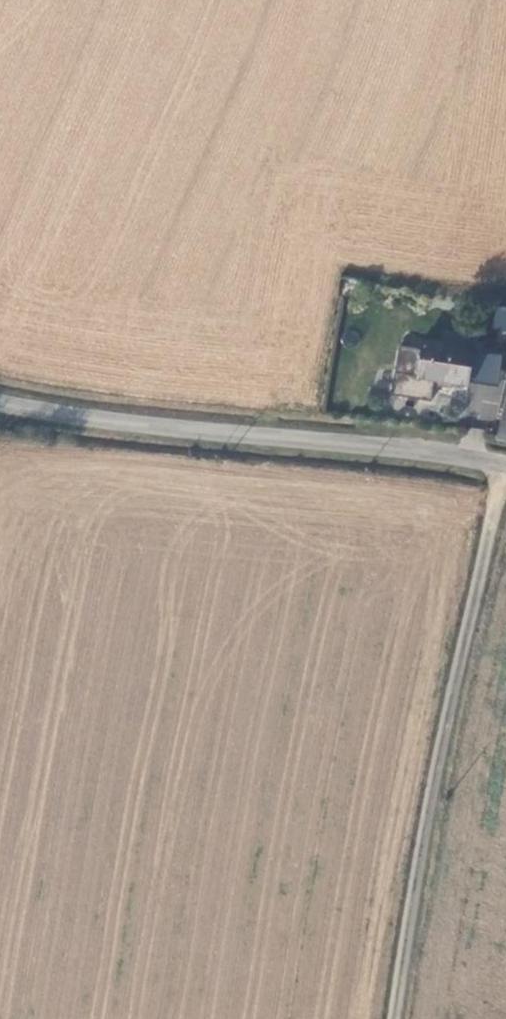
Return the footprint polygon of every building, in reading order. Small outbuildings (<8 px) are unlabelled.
[(492,328),(505,330),(505,307),(495,305),(492,328)] [(414,341),(409,373),(457,380),(462,348),(414,341)] [(497,384),(504,355),(484,351),(477,380),(497,384)] [(487,438),(505,442),(505,354),(487,438)]
